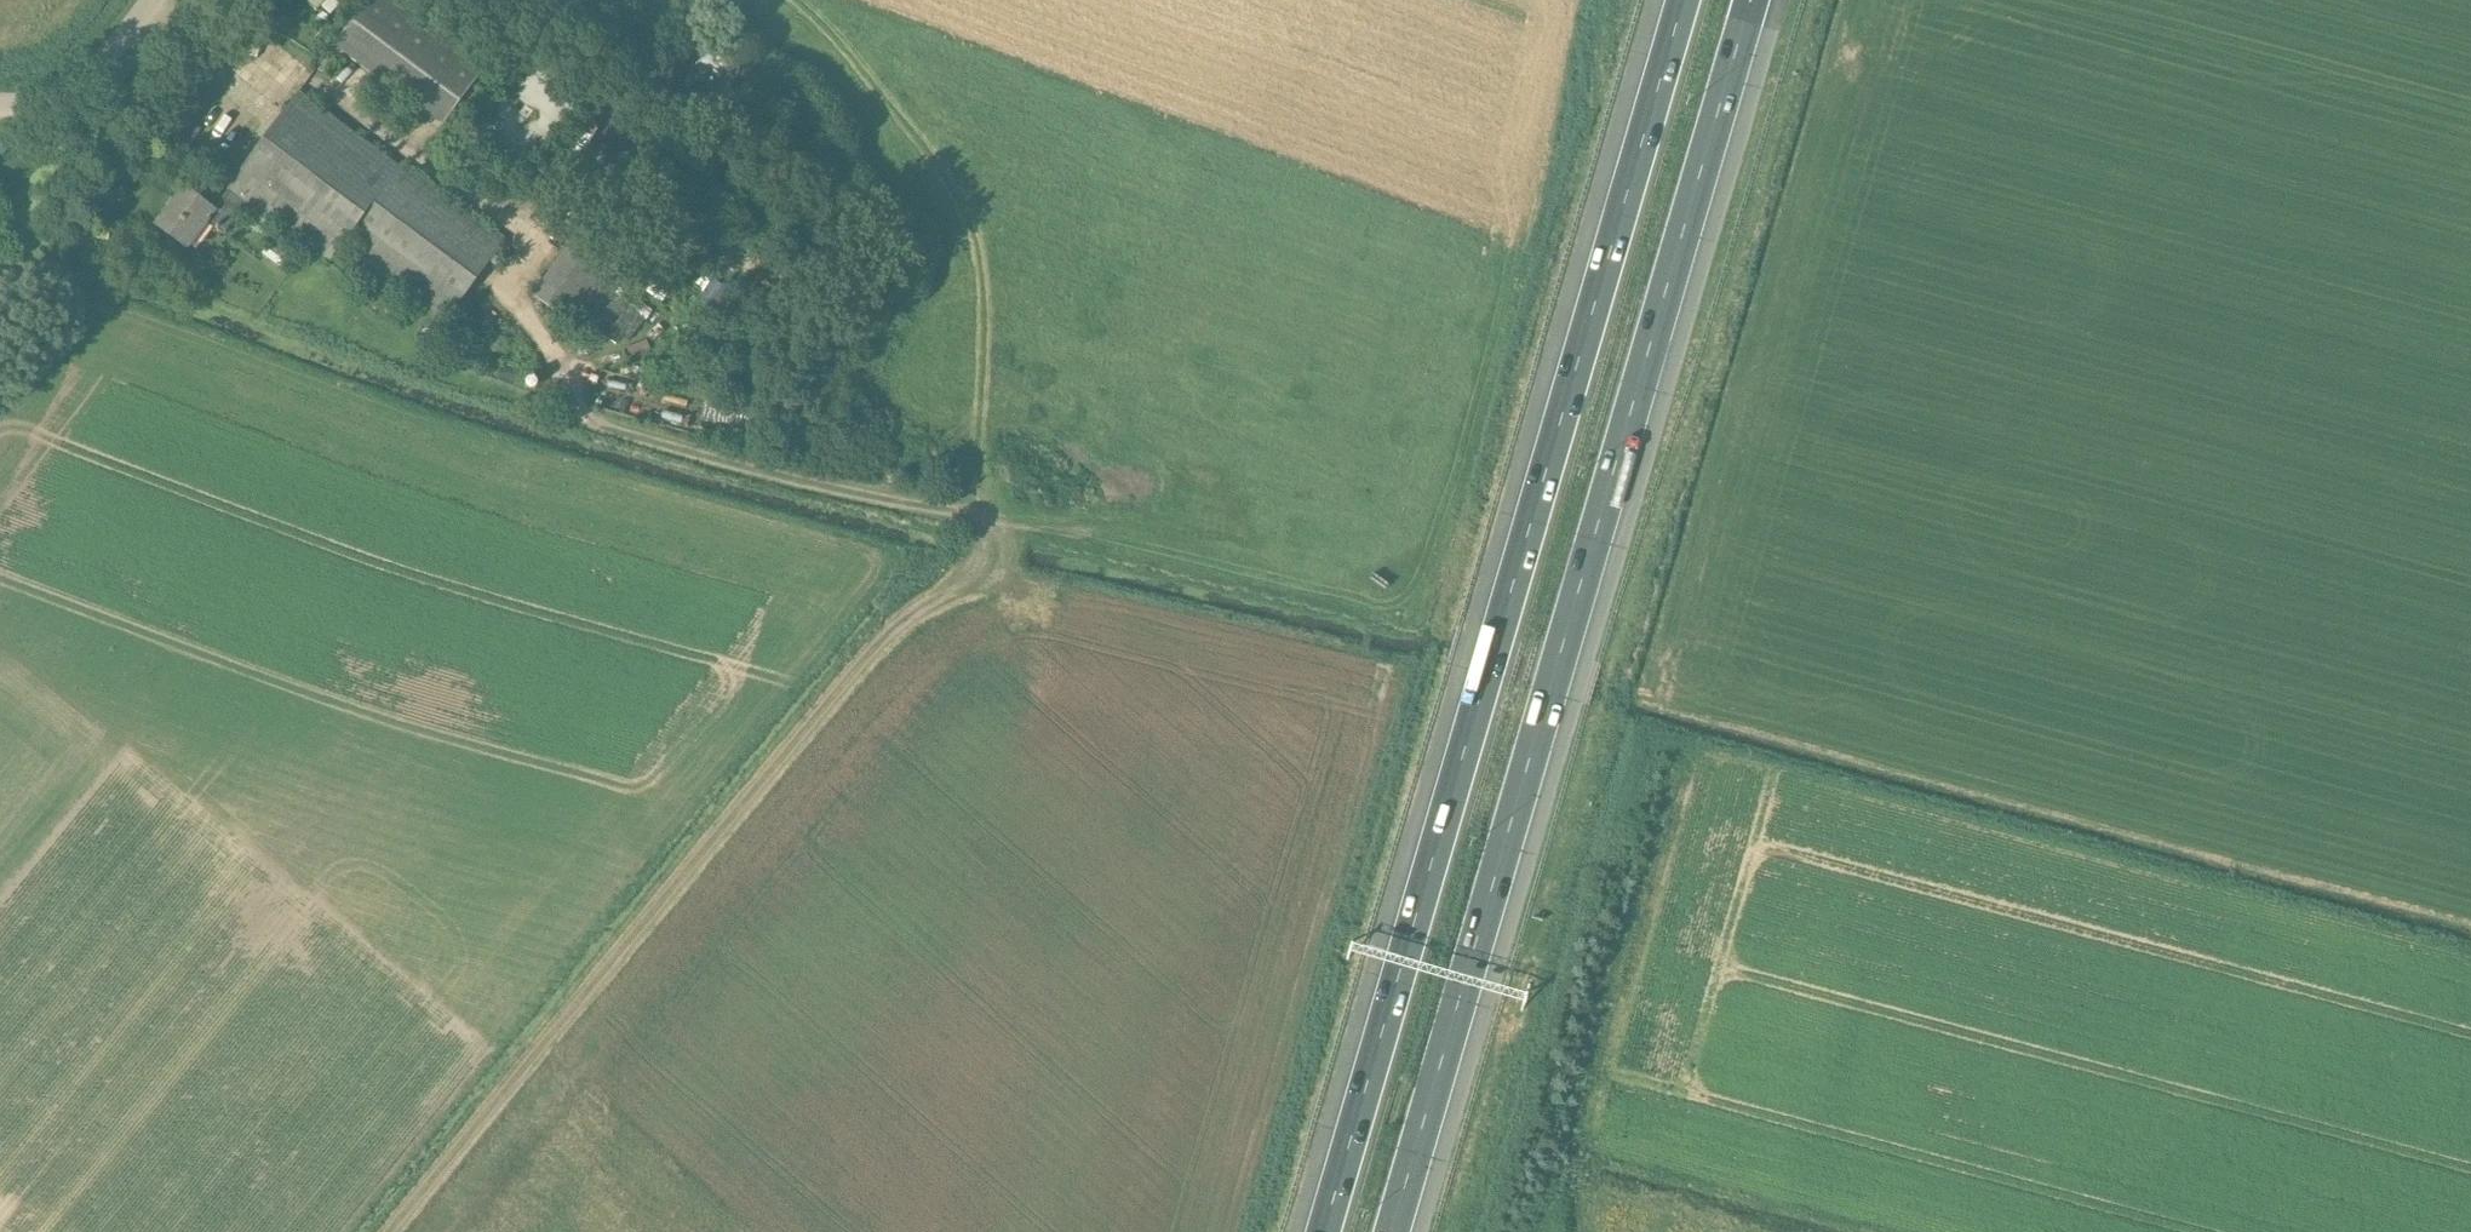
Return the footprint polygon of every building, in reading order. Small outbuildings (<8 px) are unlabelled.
[(495,56),(419,0),(369,0),(334,47),(318,70),(327,77),(344,54),(455,135),(507,64),(495,56)] [(276,227),(284,233),(278,243),(299,260),(307,250),(325,264),(339,246),(441,322),(502,240),(399,164),(397,166),(300,94),(227,192),(260,216),(253,226),(269,237),(276,227)] [(156,225),(176,240),(186,247),(204,223),(220,235),(236,214),(253,226),(260,216),(227,192),(214,210),(184,188),(156,225)] [(645,320),(612,295),(629,273),(581,238),(537,299),(585,333),(602,347),(609,337),(619,344),(623,338),(629,342),(645,320)] [(271,242),(261,254),(285,272),(294,259),(271,242)] [(306,263),(318,272),(324,264),(312,254),(306,263)]
